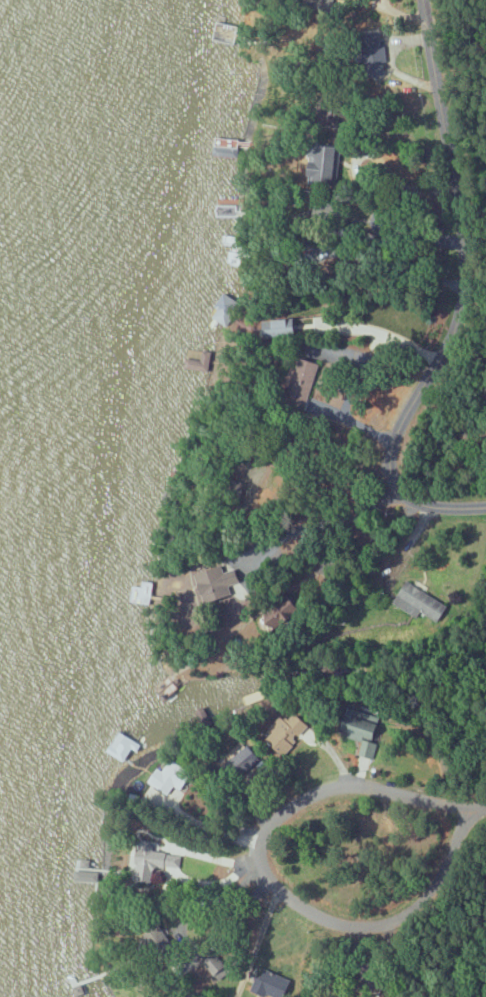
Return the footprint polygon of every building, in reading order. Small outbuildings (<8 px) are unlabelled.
[(215,39),(235,41),(237,24),(216,23),(215,39)] [(389,47),(377,46),(377,65),(388,65),(389,47)] [(340,186),(342,146),(319,145),(317,185),(340,186)] [(217,202),(218,215),(237,213),(236,206),(234,206),(233,200),(217,202)] [(238,302),(223,293),(209,316),(223,326),(238,302)] [(307,318),(264,320),(264,331),(264,337),(308,336),(307,318)] [(209,372),(211,351),(201,350),(200,360),(187,358),(185,369),(209,372)] [(314,395),(323,364),(308,360),(299,390),(314,395)] [(200,576),(211,605),(234,596),(231,586),(243,581),(238,568),(227,573),(224,566),(200,576)] [(449,607),(407,580),(393,602),(418,618),(423,612),(439,623),(449,607)] [(140,595),(139,601),(149,603),(152,583),(141,581),(139,595),(140,595)] [(297,598),(259,618),(268,636),(307,617),(297,598)] [(289,755),(300,738),(320,750),(329,735),(295,714),(292,720),(282,714),(266,740),(289,755)] [(358,754),(372,758),(380,729),(347,720),(343,735),(362,740),(358,754)] [(221,764),(231,777),(259,757),(249,743),(221,764)] [(192,773),(171,758),(163,770),(159,767),(148,782),(151,785),(142,797),(150,803),(156,796),(172,807),(181,795),(178,792),(192,773)] [(138,848),(137,881),(153,881),(153,866),(180,867),(180,849),(138,848)] [(265,969),(262,976),(259,975),(253,989),(275,996),(287,996),(293,979),(265,969)]
